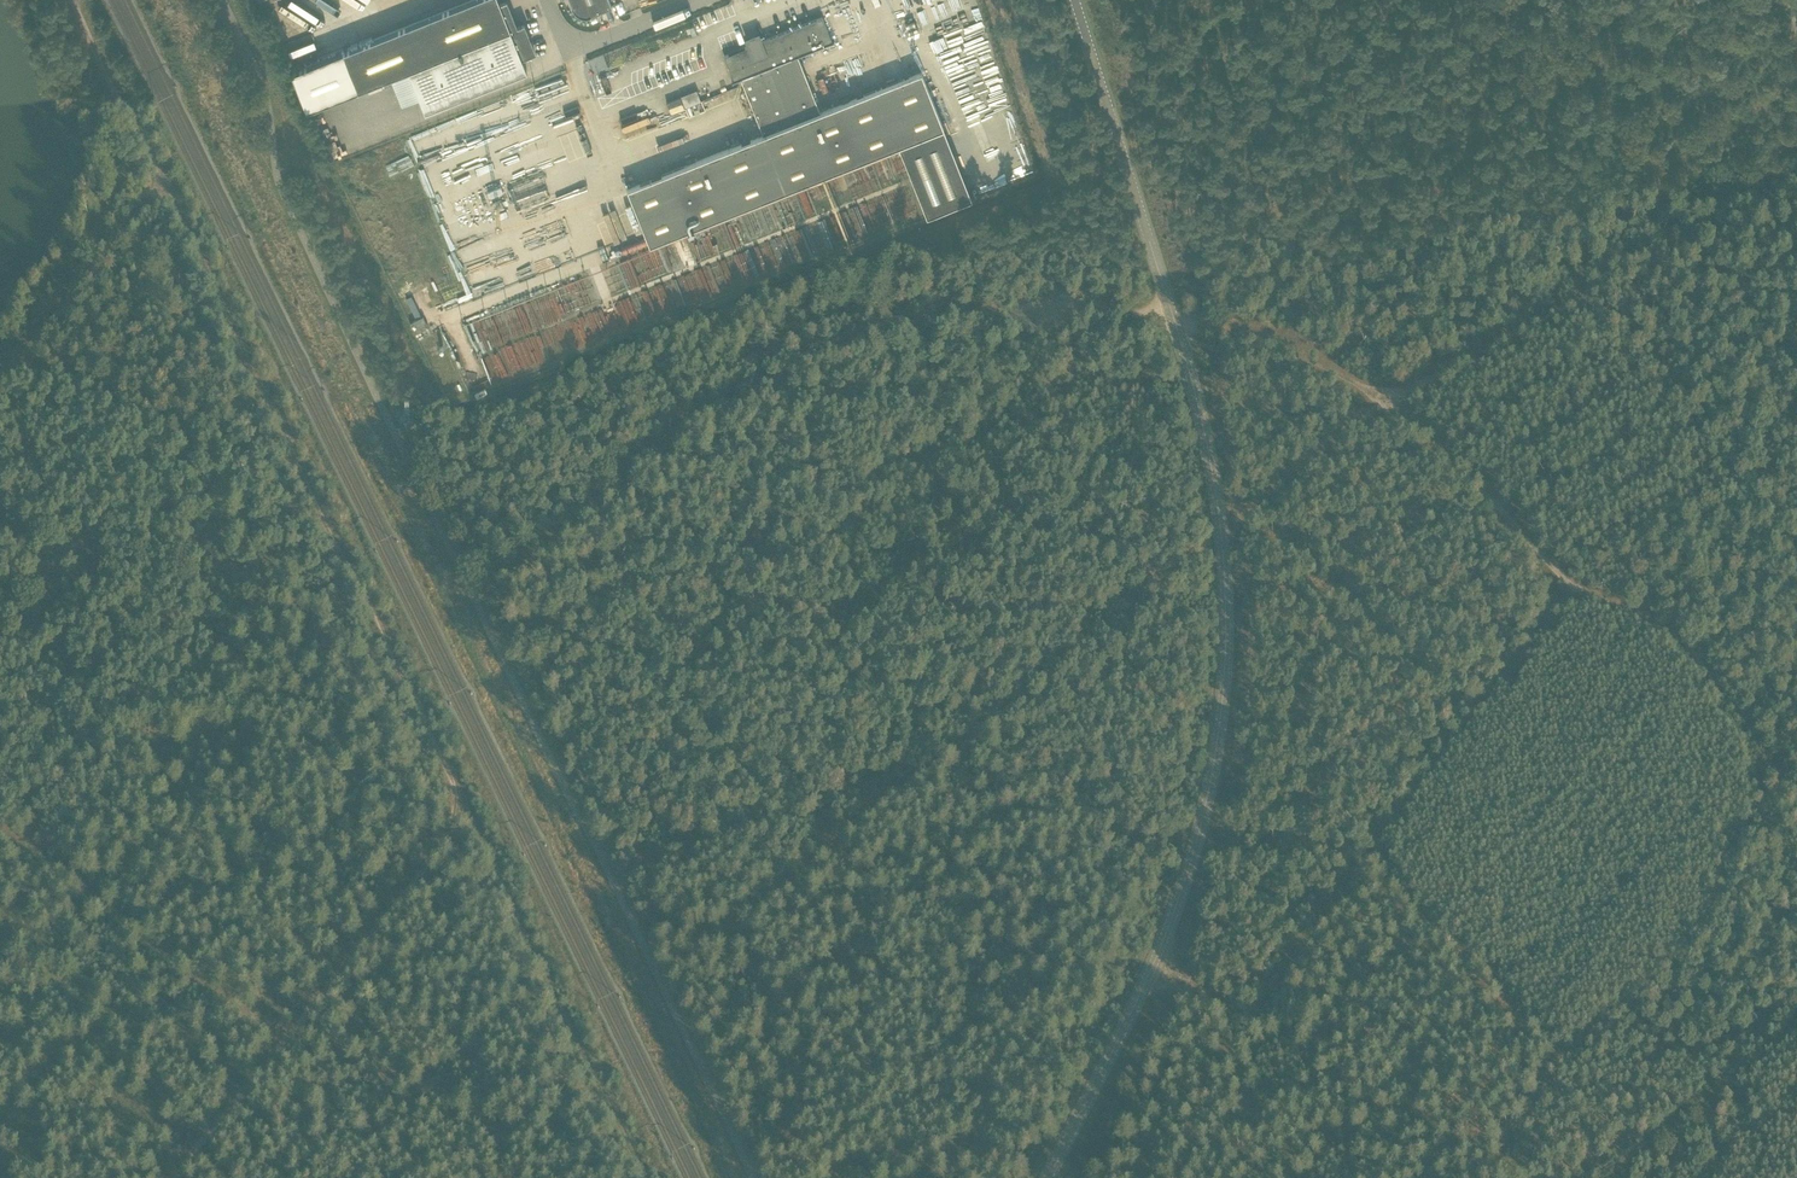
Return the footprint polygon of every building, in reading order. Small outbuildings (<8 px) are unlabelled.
[(517,27),(506,1),(500,3),(499,0),(470,0),(343,51),(344,52),(291,72),(306,109),(358,89),(390,76),(517,27)] [(572,5),(572,6),(573,7),(575,10),(577,12),(580,14),(583,15),(587,15),(590,14),(591,14),(612,5),(610,0),(570,0),(572,5)] [(763,134),(627,188),(650,244),(944,128),(921,71),(820,111),(802,66),(848,48),(833,12),(724,55),(734,80),(732,81),(733,82),(733,81),(741,78),(763,134)] [(524,24),(517,27),(390,76),(401,105),(420,97),(425,111),(527,70),(522,57),(535,51),(524,24)] [(700,90),(669,99),(672,110),(703,102),(700,90)] [(666,108),(624,124),(627,131),(669,115),(666,108)] [(413,320),(416,330),(428,326),(425,317),(413,320)] [(404,426),(407,432),(418,427),(415,421),(404,426)]
